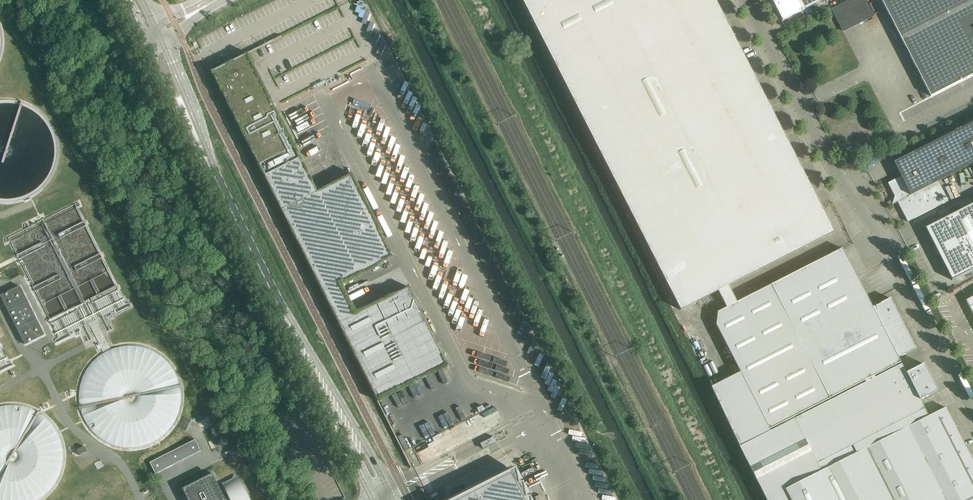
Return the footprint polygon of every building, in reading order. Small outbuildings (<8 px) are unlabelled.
[(681,310),(718,291),(724,302),(727,307),(737,302),(734,296),(729,285),(834,232),(821,207),(715,0),(522,0),(681,310)] [(783,20),(804,10),(799,0),(772,0),(783,20)] [(804,10),(823,0),(799,0),(804,10)] [(930,96),(972,74),(972,0),(881,0),(930,96)] [(360,1),(355,12),(360,14),(364,3),(364,2),(360,1)] [(847,1),(832,9),(843,31),(858,23),(847,1)] [(363,6),(358,18),(363,20),(367,8),(363,6)] [(383,262),(369,235),(379,230),(352,175),(349,176),(317,192),(274,107),(246,52),(232,59),(225,62),(209,71),(371,391),(373,390),(374,390),(443,355),(427,325),(409,287),(339,323),(324,292),(383,262)] [(894,162),(901,176),(887,183),(895,197),(897,195),(899,200),(897,201),(907,222),(948,201),(938,181),(972,163),(972,121),(894,162)] [(435,164),(440,166),(443,158),(437,156),(435,164)] [(925,228),(952,280),(972,269),(972,203),(925,228)] [(25,344),(45,335),(20,286),(1,295),(25,344)] [(186,431),(192,420),(184,416),(179,427),(186,431)] [(494,436),(480,443),(483,449),(497,442),(494,436)] [(155,474),(201,451),(195,440),(150,462),(155,474)] [(77,450),(79,455),(87,451),(84,446),(77,450)] [(451,499),(529,499),(513,468),(451,499)] [(183,489),(189,499),(249,499),(244,490),(239,479),(224,486),(230,498),(229,498),(225,499),(223,496),(220,490),(214,479),(212,474),(184,488),(183,489)]
